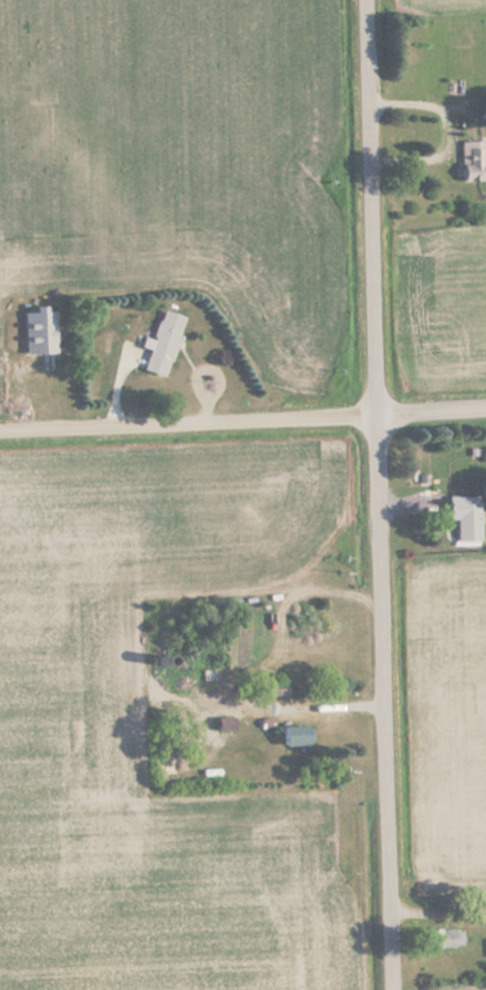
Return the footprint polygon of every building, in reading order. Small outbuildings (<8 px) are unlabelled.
[(461,141),(461,181),(485,181),(485,141),(461,141)] [(184,317),(161,310),(144,371),(167,378),(184,317)] [(480,498),(450,498),(450,520),(458,520),(458,543),(480,543),(480,498)] [(271,694),(287,694),(287,684),(271,684),(271,694)] [(312,745),(312,726),(286,726),(286,745),(312,745)] [(463,931),(425,931),(425,948),(463,948),(463,931)]
